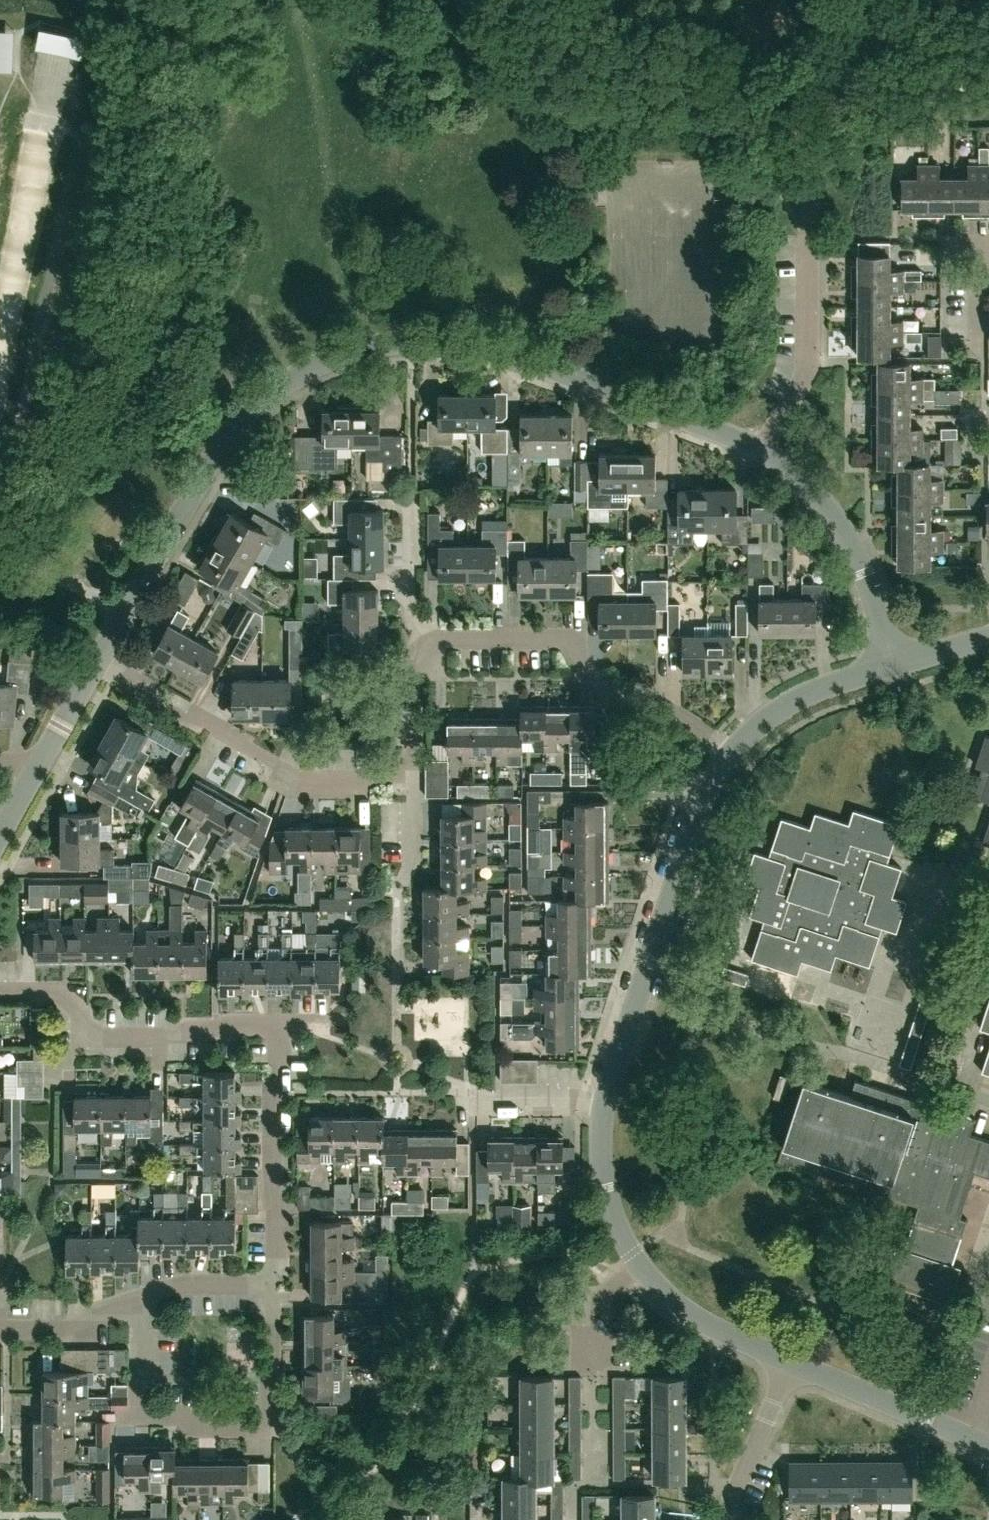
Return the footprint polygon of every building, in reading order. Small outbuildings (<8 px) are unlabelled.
[(0,34),(0,75),(14,75),(14,35),(0,34)] [(979,214),(988,214),(988,147),(980,147),(980,158),(979,158),(979,214)] [(979,214),(979,158),(969,158),(969,177),(954,177),(954,208),(969,208),(969,214),(979,214)] [(928,214),(929,164),(918,164),(918,176),(903,176),(903,208),(917,208),(917,214),(928,214)] [(939,164),(929,164),(928,214),(939,214),(939,208),(954,208),(954,177),(939,176),(939,164)] [(853,279),(902,280),(902,269),(891,269),(891,241),(859,240),(859,269),(853,269),(853,279)] [(897,264),(922,261),(920,249),(896,252),(897,264)] [(906,280),(922,280),(922,269),(905,269),(906,280)] [(902,290),(902,280),(853,279),(853,290),(858,290),(858,305),(890,305),(890,290),(902,290)] [(890,320),(890,305),(858,305),(858,320),(852,320),(852,330),(903,331),(903,320),(890,320)] [(903,341),(903,331),(852,330),(852,341),(858,341),(858,356),(890,356),(890,341),(903,341)] [(922,342),(922,332),(906,331),(906,342),(922,342)] [(872,387),(934,387),(934,378),(923,377),(910,377),(910,361),(878,361),(878,377),(872,377),(872,387)] [(878,413),(911,412),(911,398),(923,398),(935,399),(934,387),(872,387),(872,398),(878,398),(878,413)] [(958,389),(934,389),(935,397),(935,401),(959,401),(958,389)] [(467,427),(467,394),(439,394),(439,419),(427,419),(427,444),(452,444),(452,427),(467,427)] [(467,394),(467,427),(481,427),(481,451),(507,451),(507,427),(495,427),(495,394),(467,394)] [(351,410),(351,406),(338,406),(338,410),(324,410),(324,436),(308,436),(309,467),(329,467),(329,460),(337,460),(337,444),(351,444),(351,440),(351,410)] [(351,410),(351,440),(351,444),(365,444),(365,460),(366,460),(366,478),(384,478),(384,470),(401,470),(401,435),(379,435),(379,410),(366,410),(366,406),(353,406),(353,410),(352,410),(351,410)] [(872,438),(923,437),(924,427),(911,427),(911,412),(878,413),(878,428),(872,427),(872,438)] [(546,414),(520,414),(520,451),(507,451),(507,488),(520,488),(520,461),(532,461),(532,452),(546,452),(546,440),(546,414)] [(546,440),(546,452),(560,452),(560,464),(572,464),(572,452),(571,414),(546,414),(546,440)] [(942,438),(958,437),(958,427),(942,427),(942,438)] [(292,436),(292,467),(309,467),(308,436),(292,436)] [(898,464),(911,463),(911,448),(923,448),(923,437),(872,438),(872,449),(878,449),(878,464),(898,464)] [(627,454),(599,454),(599,478),(587,478),(587,485),(587,501),(587,506),(608,506),(628,506),(628,504),(629,504),(628,488),(627,488),(627,454)] [(627,454),(627,488),(628,488),(641,488),(641,494),(645,494),(645,506),(667,506),(667,478),(655,478),(655,454),(627,454)] [(576,501),(587,501),(587,485),(587,478),(587,460),(574,460),(574,489),(575,489),(576,501)] [(893,488),(944,488),(944,477),(942,477),(942,464),(931,464),(931,463),(911,463),(898,464),(898,477),(892,477),(893,488)] [(693,526),(707,526),(707,488),(679,488),(680,518),(667,518),(667,542),(693,542),(693,526)] [(707,526),(721,526),(721,542),(747,542),(747,518),(734,518),(734,488),(707,488),(707,526)] [(944,488),(893,488),(893,498),(899,498),(899,513),(931,513),(931,498),(944,499),(944,489),(944,488)] [(349,539),(383,539),(383,510),(359,510),(359,498),(333,498),(333,523),(349,523),(349,539)] [(467,577),(467,545),(453,545),(453,529),(440,529),(440,512),(428,512),(428,529),(427,529),(427,553),(439,553),(439,577),(467,577)] [(216,541),(250,561),(264,537),(278,545),(286,530),(264,518),(259,528),(232,513),(216,541)] [(931,528),(931,513),(899,513),(899,528),(892,528),(892,538),(943,538),(943,528),(931,528)] [(507,553),(507,539),(507,528),(482,528),(482,545),(467,545),(467,577),(496,577),(496,553),(507,553)] [(943,549),(943,538),(892,538),(892,549),(898,549),(898,564),(930,565),(930,548),(943,549)] [(333,578),(352,578),(359,578),(359,566),(383,566),(383,539),(349,539),(349,554),(333,554),(333,578)] [(547,593),(547,557),(525,557),(525,539),(507,539),(507,553),(507,569),(519,569),(519,593),(547,593)] [(587,569),(587,539),(570,539),(570,557),(547,557),(547,593),(575,593),(575,569),(587,569)] [(241,602),(254,610),(255,610),(258,611),(265,598),(238,583),(250,561),(216,541),(201,568),(235,587),(230,596),(241,602)] [(763,575),(763,552),(747,552),(747,575),(763,575)] [(184,605),(199,578),(185,571),(171,597),(184,605)] [(627,599),(613,599),(613,571),(587,571),(587,600),(599,600),(599,633),(627,633),(627,599)] [(498,602),(508,602),(507,576),(497,577),(498,602)] [(352,590),(352,578),(333,578),(327,578),(327,603),(343,603),(343,618),(377,618),(377,590),(352,590)] [(627,599),(627,633),(655,633),(655,608),(667,608),(667,602),(667,578),(642,578),(642,599),(627,599)] [(788,632),(788,599),(773,599),(773,583),(760,583),(760,632),(788,632)] [(788,599),(788,632),(815,632),(815,608),(827,608),(827,583),(802,583),(802,599),(788,599)] [(747,602),(747,599),(738,599),(738,602),(735,602),(735,634),(747,634),(747,602)] [(241,602),(226,628),(240,636),(248,622),(255,610),(254,610),(241,602)] [(667,602),(667,608),(667,634),(679,634),(679,602),(667,602)] [(178,666),(193,640),(180,632),(189,615),(178,609),(169,626),(154,653),(178,666)] [(289,666),(301,666),(301,627),(302,627),(302,618),(285,618),(285,627),(289,627),(289,666)] [(377,618),(343,618),(343,633),(327,633),(327,658),(353,658),(353,646),(377,646),(377,618)] [(248,622),(240,636),(231,652),(242,659),(259,628),(248,622)] [(683,672),(708,672),(708,634),(683,634),(683,672)] [(708,634),(708,672),(731,672),(731,634),(721,634),(708,634)] [(193,640),(178,666),(201,680),(216,653),(193,640)] [(31,662),(32,648),(11,646),(9,660),(7,684),(0,683),(0,723),(10,724),(13,692),(28,693),(31,662)] [(234,717),(262,717),(262,680),(234,680),(234,717)] [(262,680),(262,717),(290,716),(290,680),(262,680)] [(535,749),(546,749),(545,705),(520,705),(520,718),(521,718),(521,736),(522,736),(534,736),(535,749)] [(568,749),(569,749),(569,705),(545,705),(546,749),(556,749),(556,736),(568,736),(568,749)] [(569,705),(569,749),(570,783),(586,783),(586,752),(580,747),(580,736),(594,736),(594,705),(569,705)] [(102,740),(144,763),(149,753),(138,746),(146,733),(153,737),(152,738),(180,754),(187,741),(159,726),(136,711),(129,723),(117,715),(102,740)] [(496,762),(496,718),(472,719),(472,762),(483,762),(483,749),(495,749),(496,762)] [(522,749),(522,736),(521,736),(521,718),(520,718),(496,718),(496,762),(507,762),(507,749),(522,749)] [(462,762),(472,762),(472,719),(447,719),(448,750),(462,749),(462,762)] [(987,734),(977,764),(988,769),(988,734),(987,734)] [(138,772),(144,763),(102,740),(89,764),(118,781),(127,765),(138,772)] [(426,771),(447,771),(447,759),(426,759),(426,771)] [(426,783),(447,783),(447,771),(426,771),(426,783)] [(546,784),(546,772),(530,772),(530,784),(546,784)] [(546,772),(546,784),(562,784),(562,772),(546,772)] [(196,829),(218,791),(196,779),(180,806),(190,812),(176,836),(189,843),(197,830),(196,829)] [(62,838),(99,837),(99,821),(109,821),(112,818),(111,804),(117,794),(93,780),(87,791),(104,802),(98,812),(62,813),(62,838)] [(447,783),(426,783),(426,796),(447,796),(447,783)] [(147,811),(154,799),(126,784),(119,795),(147,811)] [(458,795),(472,796),(472,784),(458,784),(458,795)] [(472,784),(472,796),(489,796),(489,784),(472,784)] [(514,796),(514,784),(498,784),(498,796),(514,796)] [(527,827),(539,826),(539,802),(552,802),(551,790),(527,790),(527,827)] [(217,841),(239,803),(218,791),(196,829),(197,830),(205,834),(211,824),(222,830),(216,840),(217,841)] [(442,839),(486,838),(486,828),(473,828),(473,815),(486,815),(486,801),(462,802),(462,814),(442,814),(442,839)] [(564,826),(608,826),(607,801),(576,801),(576,815),(564,815),(564,826)] [(239,803),(217,841),(226,846),(232,836),(245,843),(242,847),(254,853),(265,833),(254,827),(260,815),(239,803)] [(763,852),(755,850),(744,881),(760,886),(751,915),(764,919),(752,958),(798,973),(803,958),(832,968),(837,954),(870,964),(882,926),(896,930),(907,901),(892,895),(902,866),(888,861),(900,823),(853,807),(848,823),(815,812),(811,826),(783,816),(770,854),(763,852)] [(509,839),(521,839),(521,823),(509,823),(509,839)] [(539,826),(527,827),(527,843),(539,843),(539,826)] [(564,851),(608,850),(608,826),(564,826),(564,837),(571,837),(571,849),(564,849),(564,851)] [(288,873),(288,859),(300,858),(300,871),(311,871),(311,827),(285,827),(286,839),(273,839),(274,873),(288,873)] [(325,871),(335,871),(335,827),(311,827),(311,871),(312,871),(312,859),(325,859),(325,871)] [(335,827),(335,871),(370,871),(370,850),(360,851),(360,827),(335,827)] [(108,877),(131,877),(131,864),(114,865),(114,849),(99,849),(99,837),(62,838),(62,863),(98,862),(98,865),(104,865),(104,877),(108,877)] [(442,863),(486,863),(486,852),(474,852),(474,840),(486,840),(486,838),(442,839),(442,863)] [(521,863),(521,847),(509,847),(510,862),(521,863)] [(564,875),(608,874),(608,850),(564,851),(564,861),(577,861),(577,874),(564,874),(564,875)] [(539,868),(539,852),(527,851),(528,867),(539,868)] [(156,875),(170,879),(173,868),(159,863),(156,875)] [(455,888),(486,888),(486,876),(473,877),(474,864),(486,864),(486,863),(442,863),(443,887),(443,888),(455,888)] [(170,879),(186,884),(189,874),(173,868),(170,879)] [(510,887),(521,887),(521,872),(509,871),(510,887)] [(590,899),(590,900),(608,900),(608,874),(564,875),(564,885),(577,885),(577,899),(590,899)] [(210,892),(214,880),(199,876),(195,887),(210,892)] [(528,892),(540,892),(540,876),(528,876),(528,892)] [(108,891),(115,891),(115,901),(130,901),(130,891),(132,891),(132,889),(132,877),(131,877),(108,877),(108,883),(108,891)] [(132,889),(148,889),(148,877),(132,877),(132,889)] [(59,895),(59,883),(29,883),(30,906),(44,906),(44,895),(59,895)] [(84,895),(84,883),(59,883),(59,895),(84,895)] [(108,883),(84,883),(84,895),(84,902),(108,902),(108,891),(108,883)] [(456,902),(455,888),(443,888),(443,887),(425,887),(425,912),(467,911),(467,901),(456,902)] [(312,903),(311,891),(295,891),(295,903),(312,903)] [(203,909),(207,897),(192,892),(188,904),(203,909)] [(503,912),(503,896),(492,896),(492,912),(503,912)] [(335,909),(335,897),(320,897),(320,909),(335,909)] [(335,897),(335,909),(371,908),(371,897),(335,897)] [(590,924),(590,900),(590,899),(577,899),(559,899),(559,912),(546,912),(546,924),(590,924)] [(182,973),(182,942),(183,942),(183,903),(182,902),(172,903),(171,903),(171,929),(159,929),(159,942),(158,942),(158,973),(182,973)] [(304,905),(304,926),(319,927),(319,905),(304,905)] [(510,924),(522,924),(522,908),(510,909),(510,924)] [(425,936),(468,935),(468,925),(456,926),(456,913),(467,913),(467,911),(425,912),(425,936)] [(36,961),(60,961),(60,917),(50,917),(50,929),(35,929),(36,961)] [(60,961),(85,961),(84,917),(74,917),(74,929),(61,929),(61,917),(60,917),(60,961)] [(109,961),(108,917),(98,917),(98,929),(86,929),(86,917),(84,917),(85,961),(109,961)] [(133,961),(133,942),(133,929),(119,929),(119,917),(108,917),(109,961),(132,961),(133,961)] [(492,936),(503,936),(503,920),(491,920),(492,936)] [(522,924),(510,924),(510,941),(522,941),(522,924)] [(547,948),(590,948),(590,924),(546,924),(546,934),(559,934),(559,947),(547,947),(547,948)] [(158,942),(159,942),(159,929),(146,929),(146,942),(133,942),(133,961),(132,961),(132,973),(158,973),(158,942)] [(182,942),(182,973),(207,973),(206,929),(195,929),(195,942),(183,942),(182,942)] [(244,987),(244,956),(244,931),(234,932),(234,953),(230,957),(219,957),(219,992),(230,992),(230,987),(244,987)] [(267,957),(268,957),(268,947),(268,931),(258,932),(258,952),(254,956),(244,956),(244,987),(244,992),(254,992),(254,987),(267,987),(268,987),(267,957)] [(292,987),(291,956),(292,956),(292,946),(292,931),(282,931),(282,946),(268,947),(268,957),(267,957),(268,987),(267,987),(267,992),(278,992),(278,987),(291,987),(292,987)] [(291,956),(292,987),(291,987),(291,993),(302,992),(302,987),(315,987),(316,987),(316,956),(316,946),(316,931),(306,931),(306,946),(292,946),(292,956),(291,956)] [(330,931),(330,945),(316,946),(316,956),(316,987),(315,987),(315,993),(326,993),(326,987),(341,987),(340,931),(330,931)] [(468,935),(425,936),(425,961),(443,961),(443,973),(468,973),(468,950),(456,950),(456,937),(468,937),(468,935)] [(524,959),(543,959),(543,939),(524,939),(524,959)] [(504,961),(504,945),(491,945),(491,960),(488,960),(489,972),(492,972),(492,968),(502,968),(502,961),(504,961)] [(578,972),(578,973),(591,972),(590,948),(547,948),(547,957),(547,971),(559,971),(559,972),(578,972)] [(510,965),(522,965),(522,949),(510,949),(510,965)] [(745,984),(749,972),(724,964),(720,976),(745,984)] [(578,996),(578,973),(578,972),(559,972),(559,971),(547,971),(547,985),(534,986),(534,996),(578,996)] [(500,997),(513,997),(512,982),(500,982),(500,997)] [(578,996),(534,996),(534,1007),(541,1007),(541,1020),(535,1020),(535,1021),(579,1020),(578,996)] [(500,1013),(513,1013),(513,997),(500,997),(500,1013)] [(981,1027),(988,1030),(988,1003),(981,1027)] [(441,1020),(440,1032),(424,1032),(424,1049),(472,1050),(472,1032),(461,1032),(461,1020),(441,1020)] [(579,1020),(535,1021),(501,1021),(501,1037),(532,1036),(536,1032),(536,1031),(547,1031),(547,1045),(579,1045),(579,1020)] [(911,1068),(918,1045),(907,1041),(900,1064),(911,1068)] [(18,1071),(44,1071),(44,1058),(18,1058),(18,1071)] [(501,1080),(513,1080),(513,1058),(501,1058),(501,1080)] [(513,1080),(526,1080),(525,1058),(513,1058),(513,1080)] [(525,1058),(526,1080),(537,1080),(537,1058),(525,1058)] [(26,1096),(26,1097),(44,1097),(44,1071),(18,1071),(18,1084),(17,1084),(17,1096),(26,1096)] [(236,1095),(237,1096),(242,1096),(242,1086),(236,1086),(236,1071),(181,1071),(181,1080),(203,1080),(206,1084),(207,1095),(207,1096),(236,1095)] [(773,1095),(783,1098),(790,1075),(780,1072),(773,1095)] [(856,1077),(851,1093),(803,1078),(777,1159),(918,1205),(903,1251),(897,1249),(887,1279),(948,1299),(958,1268),(952,1266),(967,1220),(959,1217),(974,1171),(988,1176),(988,1139),(969,1133),(975,1116),(856,1077)] [(102,1127),(102,1095),(77,1095),(77,1127),(102,1127)] [(126,1127),(126,1095),(102,1095),(102,1127),(102,1143),(113,1143),(113,1127),(126,1127)] [(126,1095),(126,1127),(127,1127),(127,1143),(138,1143),(138,1127),(152,1127),(152,1139),(164,1139),(164,1111),(152,1111),(152,1095),(126,1095)] [(237,1110),(237,1096),(236,1095),(207,1096),(207,1095),(181,1095),(181,1105),(203,1104),(207,1109),(207,1119),(236,1119),(237,1120),(242,1120),(242,1110),(237,1110)] [(21,1097),(26,1097),(26,1096),(17,1096),(17,1097),(13,1097),(13,1121),(21,1121),(21,1097)] [(285,1125),(294,1125),(294,1105),(285,1105),(285,1125)] [(298,1160),(335,1160),(335,1116),(311,1116),(310,1135),(298,1135),(298,1160)] [(358,1160),(359,1160),(359,1116),(335,1116),(335,1160),(346,1160),(346,1148),(358,1148),(358,1160)] [(384,1128),(385,1128),(385,1116),(359,1116),(359,1160),(370,1160),(370,1148),(383,1147),(384,1147),(384,1128)] [(195,1143),(207,1143),(207,1144),(236,1144),(237,1144),(242,1145),(242,1134),(236,1134),(237,1120),(236,1119),(207,1119),(181,1119),(181,1129),(195,1129),(195,1143)] [(21,1145),(21,1121),(13,1121),(13,1145),(21,1145)] [(409,1172),(408,1128),(385,1128),(384,1128),(384,1147),(383,1147),(383,1166),(397,1166),(397,1172),(409,1172)] [(431,1172),(432,1172),(432,1128),(408,1128),(409,1172),(419,1172),(419,1160),(431,1160),(431,1172)] [(432,1128),(432,1172),(443,1172),(443,1160),(456,1160),(457,1173),(469,1173),(469,1142),(458,1142),(458,1128),(432,1128)] [(102,1176),(102,1167),(76,1167),(76,1132),(63,1132),(64,1176),(102,1176)] [(503,1179),(514,1179),(514,1135),(489,1135),(489,1149),(477,1149),(477,1181),(489,1181),(489,1167),(503,1167),(503,1179)] [(537,1191),(538,1191),(538,1135),(514,1135),(514,1179),(537,1179),(537,1191)] [(538,1135),(538,1191),(556,1191),(555,1169),(564,1169),(564,1135),(538,1135)] [(236,1158),(237,1144),(236,1144),(207,1144),(207,1143),(195,1143),(181,1143),(181,1153),(202,1153),(207,1156),(207,1168),(242,1168),(242,1158),(236,1158)] [(13,1170),(21,1170),(21,1145),(13,1145),(13,1170)] [(127,1167),(102,1167),(102,1176),(127,1176),(127,1167)] [(21,1170),(13,1170),(13,1195),(21,1195),(21,1170)] [(237,1186),(259,1186),(259,1174),(237,1174),(237,1186)] [(477,1181),(477,1197),(489,1197),(489,1181),(477,1181)] [(139,1203),(134,1183),(121,1186),(126,1206),(139,1203)] [(237,1199),(259,1199),(259,1186),(237,1186),(237,1190),(237,1199)] [(335,1196),(311,1196),(311,1186),(298,1186),(298,1208),(335,1207),(335,1196)] [(237,1246),(237,1211),(237,1199),(237,1190),(227,1191),(227,1213),(224,1216),(213,1216),(212,1216),(212,1246),(211,1246),(211,1253),(223,1253),(223,1247),(237,1246)] [(164,1216),(165,1216),(165,1204),(165,1191),(155,1191),(155,1213),(152,1216),(141,1216),(140,1216),(140,1252),(141,1252),(150,1253),(150,1247),(163,1247),(164,1247),(164,1216)] [(188,1247),(188,1216),(189,1216),(189,1191),(179,1191),(179,1204),(165,1204),(165,1216),(164,1216),(164,1247),(163,1247),(164,1252),(174,1252),(174,1247),(187,1247),(188,1247)] [(203,1191),(203,1212),(200,1216),(189,1216),(188,1216),(188,1247),(187,1247),(187,1253),(198,1252),(198,1247),(211,1246),(212,1246),(212,1216),(213,1216),(213,1191),(203,1191)] [(351,1195),(335,1196),(335,1207),(351,1207),(351,1195)] [(359,1207),(375,1208),(375,1196),(359,1195),(359,1207)] [(448,1207),(448,1195),(432,1195),(432,1207),(448,1207)] [(93,1235),(93,1234),(93,1209),(91,1209),(91,1197),(82,1198),(82,1209),(83,1209),(84,1231),(79,1235),(68,1235),(68,1270),(78,1270),(78,1265),(91,1265),(92,1265),(93,1235)] [(237,1199),(237,1211),(259,1211),(259,1199),(237,1199)] [(538,1223),(575,1222),(575,1199),(560,1199),(560,1210),(538,1210),(538,1223)] [(409,1213),(409,1201),(392,1201),(392,1213),(393,1213),(394,1213),(409,1213)] [(409,1201),(409,1213),(424,1213),(423,1201),(409,1201)] [(514,1229),(514,1204),(513,1204),(513,1216),(498,1216),(498,1229),(514,1229)] [(514,1204),(514,1229),(531,1229),(531,1204),(514,1204)] [(116,1235),(117,1234),(117,1209),(107,1209),(107,1231),(104,1234),(93,1234),(93,1235),(92,1265),(91,1265),(91,1270),(102,1270),(102,1265),(115,1265),(116,1265),(116,1235)] [(140,1216),(141,1216),(141,1209),(131,1209),(131,1231),(127,1234),(117,1234),(116,1235),(116,1265),(115,1265),(116,1270),(126,1270),(126,1265),(141,1264),(141,1252),(140,1252),(140,1216)] [(394,1229),(394,1213),(393,1213),(392,1213),(382,1214),(382,1230),(394,1229)] [(310,1245),(354,1245),(354,1234),(353,1234),(354,1220),(335,1220),(334,1215),(322,1215),(322,1220),(310,1220),(310,1245)] [(354,1269),(354,1259),(342,1259),(342,1246),(354,1246),(354,1245),(310,1245),(311,1270),(354,1269)] [(376,1253),(376,1269),(388,1269),(388,1253),(376,1253)] [(376,1269),(354,1269),(311,1270),(311,1294),(342,1294),(342,1280),(354,1280),(360,1285),(388,1285),(388,1269),(376,1269)] [(302,1340),(346,1339),(346,1329),(334,1329),(334,1315),(302,1315),(302,1340)] [(380,1340),(380,1324),(368,1324),(368,1340),(380,1340)] [(309,1364),(347,1364),(347,1353),(334,1354),(334,1341),(346,1341),(346,1339),(302,1340),(303,1364),(309,1364)] [(374,1364),(386,1364),(386,1348),(374,1348),(374,1364)] [(63,1371),(75,1371),(75,1349),(63,1349),(63,1371)] [(75,1371),(87,1371),(87,1349),(75,1349),(75,1371)] [(87,1371),(89,1371),(99,1371),(99,1349),(87,1349),(87,1371)] [(99,1349),(99,1371),(111,1371),(111,1349),(99,1349)] [(351,1395),(351,1375),(347,1371),(347,1364),(309,1364),(303,1364),(303,1389),(305,1389),(305,1399),(347,1399),(351,1395)] [(386,1364),(374,1364),(374,1380),(387,1380),(386,1364)] [(45,1396),(89,1396),(89,1395),(76,1395),(76,1383),(89,1383),(89,1371),(87,1371),(75,1371),(63,1371),(45,1371),(45,1396)] [(654,1401),(686,1401),(686,1375),(654,1375),(654,1401)] [(523,1402),(553,1402),(553,1376),(523,1376),(523,1402)] [(569,1402),(581,1402),(581,1377),(569,1377),(569,1402)] [(613,1402),(625,1402),(625,1377),(613,1377),(613,1402)] [(112,1396),(128,1396),(128,1383),(111,1383),(112,1396)] [(63,1420),(63,1422),(76,1421),(76,1408),(89,1408),(89,1396),(45,1396),(45,1420),(45,1421),(63,1420)] [(128,1396),(112,1396),(112,1407),(128,1407),(128,1396)] [(685,1427),(686,1401),(654,1401),(654,1426),(685,1427)] [(553,1427),(553,1402),(523,1402),(523,1427),(553,1427)] [(569,1428),(581,1427),(581,1402),(569,1402),(569,1428)] [(613,1427),(625,1427),(625,1402),(613,1402),(613,1427)] [(45,1421),(45,1420),(32,1420),(33,1445),(76,1445),(76,1434),(63,1434),(63,1422),(63,1420),(45,1421)] [(97,1444),(109,1444),(109,1428),(109,1421),(97,1421),(97,1430),(97,1444)] [(685,1452),(685,1427),(654,1426),(654,1452),(685,1452)] [(553,1452),(553,1427),(523,1427),(523,1452),(553,1452)] [(569,1453),(581,1453),(581,1427),(569,1428),(569,1453)] [(613,1452),(625,1452),(625,1427),(613,1427),(613,1452)] [(97,1444),(90,1444),(89,1460),(109,1460),(109,1444),(97,1444)] [(76,1455),(76,1445),(33,1445),(33,1469),(77,1469),(77,1468),(64,1468),(64,1455),(76,1455)] [(140,1491),(151,1491),(151,1447),(127,1447),(127,1450),(115,1450),(116,1483),(126,1483),(127,1478),(140,1478),(140,1491)] [(175,1459),(176,1459),(176,1447),(151,1447),(151,1491),(161,1491),(161,1478),(175,1478),(175,1459)] [(551,1478),(553,1478),(553,1452),(523,1452),(523,1453),(523,1478),(535,1478),(551,1478)] [(625,1452),(613,1452),(613,1478),(626,1478),(625,1452)] [(685,1478),(685,1452),(654,1452),(654,1478),(685,1478)] [(581,1453),(569,1453),(569,1478),(581,1478),(581,1453)] [(223,1502),(224,1502),(224,1458),(200,1459),(200,1503),(211,1502),(211,1490),(223,1490),(223,1502)] [(224,1458),(224,1502),(224,1506),(233,1506),(232,1502),(235,1502),(235,1490),(259,1490),(259,1462),(249,1462),(249,1458),(224,1458)] [(190,1503),(200,1503),(200,1459),(176,1459),(175,1459),(175,1478),(175,1490),(189,1490),(190,1503)] [(790,1499),(821,1499),(821,1462),(790,1462),(790,1499)] [(821,1499),(851,1499),(851,1462),(821,1462),(821,1499)] [(851,1499),(881,1499),(881,1462),(851,1462),(851,1499)] [(881,1462),(881,1499),(911,1499),(911,1462),(881,1462)] [(110,1501),(110,1467),(97,1467),(96,1501),(110,1501)] [(76,1480),(77,1469),(33,1469),(33,1494),(64,1494),(64,1480),(76,1480)] [(535,1478),(523,1478),(504,1478),(504,1503),(535,1502),(535,1478)] [(551,1488),(551,1503),(564,1503),(564,1478),(553,1478),(551,1478),(551,1488)] [(594,1494),(582,1495),(582,1519),(594,1519),(594,1494)] [(623,1519),(655,1519),(655,1494),(623,1494),(623,1519)] [(170,1513),(170,1501),(154,1501),(154,1513),(170,1513)] [(535,1502),(504,1503),(504,1519),(535,1519),(535,1502)] [(551,1503),(551,1519),(564,1519),(564,1503),(551,1503)]
